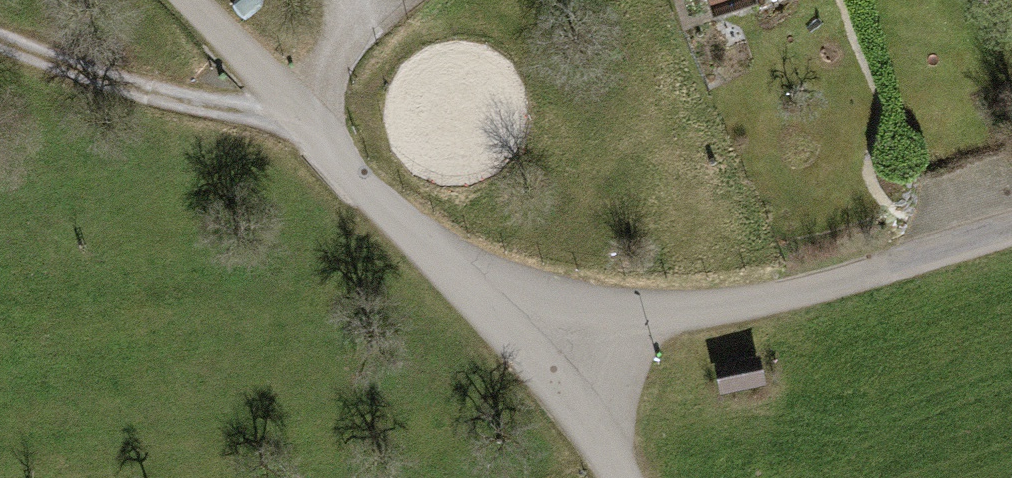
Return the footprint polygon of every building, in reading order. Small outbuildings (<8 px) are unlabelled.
[(757,359),(711,370),(717,398),(763,387),(757,359)]
